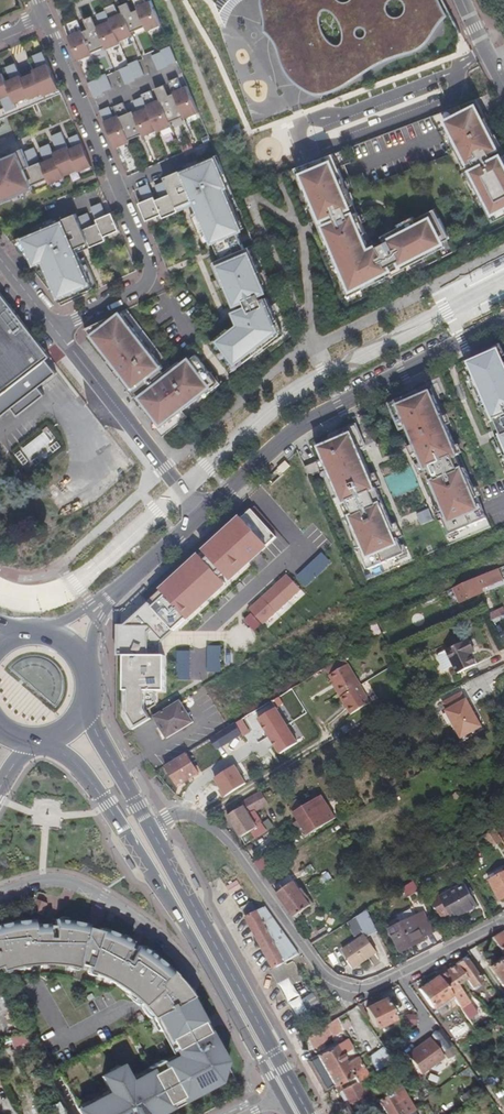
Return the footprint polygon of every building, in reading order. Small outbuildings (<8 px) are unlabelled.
[(77,60),(92,54),(91,52),(104,46),(105,49),(120,43),(119,41),(133,35),(131,32),(145,26),(147,31),(161,25),(151,0),(150,0),(146,2),(145,0),(133,0),(137,9),(132,11),(128,2),(119,5),(122,12),(118,14),(114,3),(104,8),(105,10),(96,13),(100,24),(96,26),(92,15),(83,19),(88,29),(82,31),(77,19),(67,23),(72,33),(67,35),(77,60)] [(214,3),(225,27),(228,16),(232,10),(235,5),(239,2),(241,0),(217,0),(214,3)] [(285,26),(281,18),(274,18),(270,16),(268,12),(265,7),(265,2),(265,0),(259,0),(259,1),(259,5),(262,18),(262,25),(262,32),(266,34),(270,39),(272,42),(275,48),(281,67),(285,74),(293,83),(304,91),(311,94),(318,95),(323,94),(328,93),(339,88),(348,83),(365,72),(382,62),(395,57),(415,50),(426,44),(431,37),(433,29),(440,22),(442,18),(442,13),(441,4),(439,0),(436,0),(438,8),(439,12),(437,17),(435,22),(432,24),(428,26),(428,31),(427,33),(426,36),(421,42),(416,44),(412,46),(390,53),(378,59),(375,58),(371,61),(371,63),(369,65),(361,69),(345,79),(334,85),(316,92),(312,84),(312,79),(306,74),(302,75),(299,75),(296,74),(293,72),(289,69),(283,60),(281,52),(280,46),(280,39),(281,34),(285,26)] [(265,2),(265,7),(268,12),(270,16),(274,18),(281,18),(285,26),(281,34),(280,39),(280,46),(281,52),(283,60),(289,69),(293,72),(296,74),(299,75),(302,75),(306,74),(312,79),(312,84),(316,92),(334,85),(345,79),(361,69),(369,65),(371,63),(371,61),(375,58),(378,59),(390,53),(412,46),(416,44),(421,42),(426,36),(427,33),(428,31),(428,26),(432,24),(435,22),(437,17),(439,12),(438,8),(436,0),(399,0),(402,2),(404,8),(402,14),(398,17),(392,17),(387,14),(385,8),(387,2),(390,0),(349,0),(345,3),(339,3),(335,0),(265,0),(265,2)] [(176,60),(170,45),(160,49),(161,51),(155,53),(152,54),(151,55),(158,70),(158,69),(168,66),(167,64),(176,60)] [(1,99),(6,112),(17,108),(15,104),(30,98),(31,99),(43,94),(44,96),(59,90),(43,52),(28,58),(34,72),(22,78),(16,63),(6,68),(11,81),(6,83),(2,73),(0,74),(0,100),(1,99)] [(81,68),(91,63),(88,56),(78,61),(81,68)] [(119,69),(125,84),(126,84),(136,79),(135,78),(144,74),(138,61),(137,59),(128,63),(128,65),(119,69)] [(96,79),(87,82),(93,97),(94,97),(103,93),(102,92),(103,92),(103,91),(111,88),(105,73),(101,75),(96,77),(95,77),(96,79)] [(173,93),(183,116),(184,118),(198,112),(187,85),(182,87),(177,77),(168,81),(169,82),(173,93)] [(159,99),(160,99),(169,122),(170,122),(183,116),(173,93),(169,95),(164,84),(155,88),(159,99)] [(142,96),(157,130),(156,130),(157,132),(171,125),(170,122),(169,122),(160,99),(159,99),(155,101),(150,90),(141,94),(142,96)] [(133,112),(142,134),(141,134),(142,136),(156,130),(157,130),(142,96),(133,100),(138,111),(133,112)] [(477,100),(444,112),(450,125),(445,128),(463,163),(465,161),(468,166),(474,163),(479,173),(473,176),(478,187),(476,188),(489,214),(494,212),(498,219),(503,216),(503,158),(493,136),(495,135),(477,100)] [(113,106),(117,115),(128,140),(128,139),(141,134),(142,134),(133,112),(132,110),(127,112),(124,104),(123,102),(113,106)] [(109,106),(99,110),(115,148),(129,141),(128,139),(128,140),(117,115),(114,117),(110,107),(109,106)] [(450,125),(444,112),(438,114),(445,128),(450,125)] [(34,190),(32,186),(49,179),(50,184),(65,177),(64,176),(78,170),(79,172),(92,166),(78,134),(69,138),(73,147),(69,149),(61,132),(51,136),(58,151),(54,152),(50,144),(40,148),(45,161),(41,163),(35,148),(24,152),(23,149),(0,158),(0,205),(34,190)] [(493,136),(503,158),(503,149),(497,134),(495,135),(493,136)] [(333,153),(331,154),(337,169),(339,168),(333,153)] [(331,154),(298,166),(302,174),(298,176),(311,207),(317,205),(331,238),(325,241),(334,260),(339,258),(346,275),(341,277),(347,293),(365,284),(366,287),(393,273),(392,271),(403,266),(404,268),(445,247),(443,242),(451,238),(435,209),(414,218),(413,215),(398,221),(399,224),(389,228),(392,235),(383,238),(369,244),(363,229),(365,228),(356,207),(351,209),(347,202),(353,199),(339,168),(337,169),(331,154)] [(254,355),(256,357),(285,334),(280,324),(277,325),(274,319),(278,318),(271,303),(265,305),(262,299),(260,294),(265,291),(257,273),(261,271),(250,246),(244,249),(237,232),(244,228),(237,211),(240,210),(217,155),(164,178),(165,181),(156,185),(161,198),(156,200),(149,184),(139,188),(145,201),(139,203),(147,221),(161,215),(163,218),(193,205),(196,212),(190,214),(204,246),(213,242),(221,259),(217,261),(223,275),(219,277),(224,289),(227,288),(234,305),(236,303),(240,311),(234,313),(238,322),(239,326),(232,332),(230,328),(218,338),(222,343),(215,348),(228,364),(234,359),(240,366),(254,355)] [(469,175),(476,188),(478,187),(473,176),(472,174),(469,175)] [(356,207),(353,199),(347,202),(351,209),(356,207)] [(32,233),(15,241),(44,280),(48,279),(59,304),(98,288),(86,258),(82,260),(79,254),(107,242),(105,238),(120,232),(112,214),(106,216),(101,204),(91,208),(98,224),(93,226),(88,214),(78,218),(76,214),(56,223),(56,222),(32,232),(32,233)] [(331,238),(317,205),(311,207),(310,208),(324,241),(325,241),(331,238)] [(494,212),(489,214),(493,222),(498,219),(494,212)] [(392,235),(389,228),(381,232),(383,238),(392,235)] [(346,275),(339,258),(334,260),(341,277),(346,275)] [(223,275),(217,261),(212,263),(219,277),(223,275)] [(365,284),(347,293),(349,296),(366,287),(365,284)] [(50,356),(0,292),(0,395),(50,356)] [(268,296),(262,299),(265,305),(271,303),(268,296)] [(127,309),(85,329),(104,354),(109,360),(105,363),(117,379),(124,374),(126,377),(124,379),(147,410),(155,420),(158,418),(164,425),(183,410),(201,396),(218,383),(210,373),(193,350),(172,366),(127,309)] [(238,322),(230,328),(232,332),(239,326),(238,322)] [(222,343),(218,338),(211,343),(215,348),(222,343)] [(499,353),(472,365),(476,375),(471,378),(494,431),(499,428),(503,437),(497,439),(503,454),(503,365),(499,353)] [(234,359),(228,364),(233,371),(240,366),(234,359)] [(218,383),(201,396),(203,398),(222,384),(212,371),(210,373),(218,383)] [(444,519),(451,535),(487,519),(457,448),(432,390),(419,395),(410,399),(409,396),(390,405),(400,429),(405,427),(413,445),(415,451),(410,453),(411,454),(414,461),(419,459),(426,477),(430,475),(434,483),(429,484),(439,506),(441,512),(436,514),(438,518),(439,522),(444,519)] [(155,420),(151,423),(162,436),(188,416),(183,410),(164,425),(158,418),(155,420)] [(332,439),(316,446),(338,498),(341,496),(344,504),(350,518),(347,520),(369,570),(405,554),(399,539),(404,537),(402,532),(400,529),(395,531),(393,525),(377,489),(382,487),(380,480),(379,479),(374,481),(372,475),(361,449),(366,447),(356,426),(339,433),(340,436),(332,439)] [(48,428),(14,453),(27,471),(62,447),(48,428)] [(503,437),(499,428),(494,431),(497,439),(503,437)] [(317,462),(305,467),(309,477),(321,472),(317,462)] [(123,473),(115,476),(120,487),(128,483),(123,473)] [(350,518),(344,504),(341,505),(347,520),(350,518)] [(160,643),(226,583),(221,578),(225,575),(229,580),(276,537),(251,509),(204,552),(209,557),(205,561),(200,555),(153,599),(157,603),(153,607),(149,603),(125,625),(118,625),(118,628),(118,639),(118,651),(118,655),(124,655),(124,715),(132,729),(151,718),(146,711),(156,705),(156,691),(164,691),(165,656),(160,656),(160,643)] [(431,513),(419,518),(422,525),(434,520),(431,513)] [(306,587),(332,562),(323,552),(297,576),(306,587)] [(478,599),(475,592),(479,591),(480,594),(503,583),(503,572),(503,571),(453,593),(458,607),(478,599)] [(263,625),(301,590),(290,577),(284,582),(282,579),(274,586),(277,589),(272,593),(269,591),(262,598),(264,600),(260,605),(257,602),(249,609),(263,625)] [(367,625),(373,639),(382,635),(376,621),(367,625)] [(475,652),(469,639),(439,655),(437,658),(444,671),(454,666),(458,674),(476,665),(470,654),(475,652)] [(208,645),(207,672),(221,672),(222,646),(208,645)] [(177,680),(191,680),(191,651),(177,651),(177,680)] [(352,668),(332,680),(344,700),(342,701),(353,718),(373,706),(362,689),(364,688),(352,668)] [(461,739),(482,727),(467,699),(466,700),(462,692),(442,703),(446,710),(445,711),(461,739)] [(225,724),(235,718),(224,699),(214,705),(225,724)] [(154,717),(167,738),(193,722),(180,702),(154,717)] [(277,710),(259,720),(280,756),(298,745),(277,710)] [(223,747),(241,736),(235,725),(216,736),(223,747)] [(178,786),(199,774),(187,753),(166,766),(178,786)] [(264,771),(271,767),(265,754),(258,758),(264,771)] [(220,793),(225,801),(246,787),(235,769),(215,782),(222,792),(220,793)] [(286,773),(282,777),(285,782),(290,779),(286,773)] [(230,815),(231,817),(229,818),(242,840),(259,829),(258,828),(260,826),(269,838),(291,824),(279,805),(270,811),(275,824),(273,825),(269,819),(264,823),(258,812),(269,805),(267,803),(270,802),(266,796),(264,797),(262,794),(242,807),(244,809),(239,812),(238,810),(230,815)] [(295,803),(290,806),(295,814),(294,815),(309,837),(336,819),(321,797),(305,808),(301,802),(300,800),(295,803)] [(493,831),(484,836),(492,848),(503,841),(495,829),(493,831)] [(257,866),(262,873),(275,865),(270,858),(257,866)] [(310,866),(299,874),(302,879),(314,871),(310,866)] [(311,891),(334,883),(330,872),(307,880),(311,891)] [(501,902),(503,900),(503,875),(490,882),(501,902)] [(408,892),(417,888),(413,882),(405,887),(408,892)] [(238,883),(228,890),(233,897),(243,890),(238,883)] [(294,919),(295,919),(312,907),(295,883),(278,896),(294,919)] [(439,898),(432,901),(441,918),(449,914),(453,920),(477,908),(466,888),(440,901),(439,898)] [(45,903),(35,899),(31,910),(41,914),(45,903)] [(243,910),(249,920),(277,970),(300,956),(267,909),(259,914),(253,904),(243,910)] [(364,936),(344,952),(357,969),(377,953),(366,938),(378,932),(368,911),(357,918),(363,933),(362,934),(364,936)] [(424,937),(435,932),(426,914),(392,930),(402,952),(426,941),(424,937)] [(93,1113),(151,1113),(167,1105),(169,1108),(184,1099),(183,1097),(200,1087),(202,1089),(219,1080),(225,1059),(208,1028),(206,1030),(204,1031),(198,1021),(200,1020),(203,1019),(190,995),(179,982),(175,976),(174,975),(173,974),(172,973),(171,972),(167,968),(166,967),(165,966),(158,959),(157,959),(135,944),(125,960),(119,957),(129,940),(98,927),(97,931),(84,927),(86,923),(62,919),(60,919),(59,918),(55,918),(54,918),(52,937),(46,937),(46,923),(31,923),(31,918),(19,919),(18,920),(10,921),(8,921),(7,921),(2,922),(1,922),(0,923),(0,970),(29,963),(54,963),(55,963),(57,963),(58,964),(60,964),(75,967),(78,963),(85,965),(84,969),(105,978),(132,997),(140,1005),(148,1013),(157,1031),(161,1029),(170,1046),(172,1045),(180,1058),(177,1059),(175,1061),(173,1057),(163,1062),(161,1058),(146,1066),(147,1067),(149,1071),(129,1082),(127,1079),(119,1065),(101,1075),(115,1103),(93,1113)] [(354,932),(360,928),(354,919),(348,922),(354,932)] [(308,941),(312,946),(328,936),(325,930),(308,941)] [(503,936),(503,934),(503,931),(491,937),(494,941),(503,936)] [(494,941),(503,955),(503,936),(494,941)] [(493,955),(485,961),(488,966),(496,960),(493,955)] [(488,966),(503,988),(503,955),(496,960),(488,966)] [(465,958),(463,959),(454,965),(463,977),(460,980),(461,981),(463,978),(471,988),(481,981),(465,958)] [(463,977),(454,965),(445,971),(443,969),(436,974),(438,976),(453,999),(460,1009),(468,1003),(455,985),(461,981),(460,980),(463,977)] [(453,999),(438,976),(419,990),(435,1012),(453,999)] [(490,997),(494,994),(495,994),(491,988),(486,992),(490,997)] [(503,1014),(503,1009),(494,994),(490,997),(489,998),(501,1016),(503,1014)] [(383,999),(365,1008),(375,1027),(393,1019),(383,999)] [(416,1025),(416,1014),(406,1014),(406,1025),(416,1025)] [(314,1049),(344,1029),(345,1028),(338,1018),(308,1038),(314,1049)] [(461,1022),(449,1030),(455,1038),(467,1030),(461,1022)] [(11,1046),(22,1043),(20,1035),(10,1037),(11,1046)] [(428,1038),(404,1056),(418,1075),(442,1057),(428,1038)] [(318,1056),(335,1087),(353,1077),(356,1083),(363,1079),(369,1076),(358,1057),(347,1063),(343,1055),(352,1050),(347,1040),(318,1056)] [(172,1045),(170,1046),(177,1059),(180,1058),(172,1045)] [(452,1046),(442,1049),(445,1059),(455,1055),(452,1046)] [(382,1048),(368,1056),(373,1065),(387,1057),(382,1048)] [(324,1093),(335,1087),(318,1056),(308,1062),(324,1093)] [(147,1067),(127,1079),(129,1082),(149,1071),(147,1067)] [(364,1094),(370,1090),(363,1079),(356,1083),(344,1090),(351,1103),(365,1095),(364,1094)] [(383,1098),(384,1098),(380,1100),(387,1113),(409,1113),(415,1111),(398,1080),(383,1083),(384,1090),(383,1091),(382,1092),(381,1095),(382,1097),(383,1098)] [(183,1097),(184,1099),(202,1089),(200,1087),(183,1097)] [(169,1108),(167,1105),(151,1113),(157,1113),(169,1108)]
